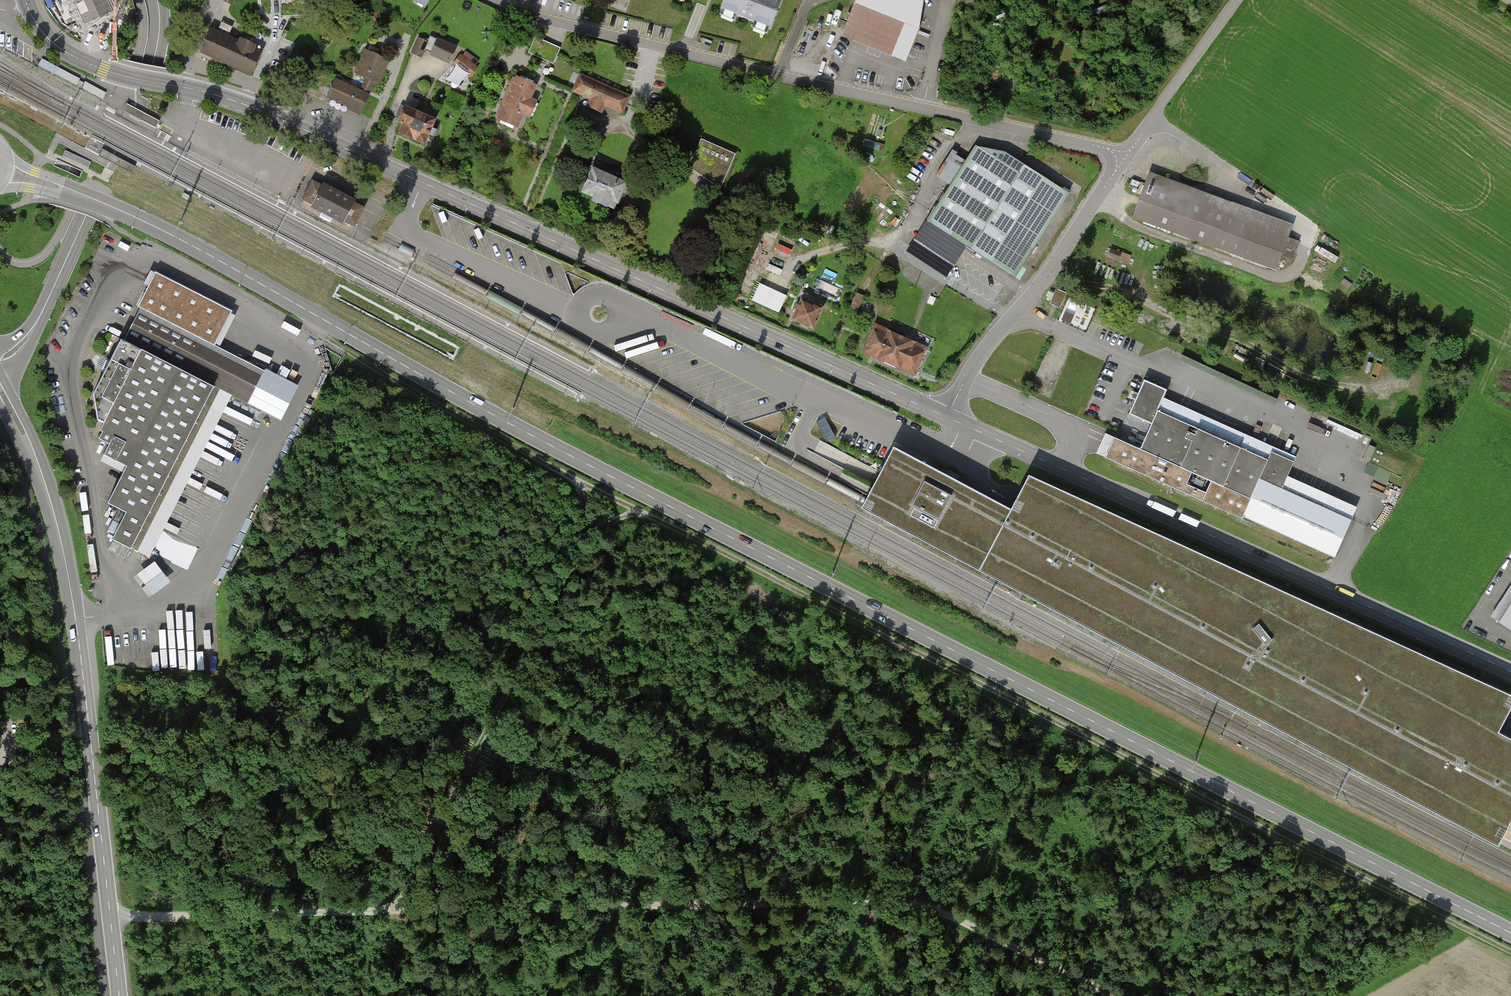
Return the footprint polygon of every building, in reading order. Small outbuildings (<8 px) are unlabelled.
[(83,25),(112,12),(107,0),(71,0),(83,25)] [(722,7),(771,27),(782,0),(725,0),(722,7)] [(846,33),(908,60),(922,29),(926,1),(923,0),(860,0),(846,33)] [(211,31),(202,51),(219,58),(251,72),(260,52),(253,49),(254,45),(241,39),(240,42),(227,37),(231,27),(222,24),(218,34),(211,31)] [(415,53),(423,56),(429,42),(421,39),(415,53)] [(440,40),(434,54),(451,61),(457,47),(440,40)] [(340,80),(331,97),(363,113),(390,61),(369,51),(359,70),(369,76),(362,91),(340,80)] [(463,55),(456,64),(471,76),(478,67),(463,55)] [(580,74),(573,90),(591,98),(588,105),(602,111),(605,105),(622,112),(630,96),(580,74)] [(322,79),(314,75),(306,90),(315,94),(322,79)] [(520,78),(517,77),(498,118),(501,120),(500,123),(513,129),(514,126),(517,127),(536,85),(533,84),(534,81),(521,75),(520,78)] [(437,120),(410,107),(403,122),(407,124),(403,132),(427,143),(437,120)] [(500,141),(493,138),(490,144),(498,148),(500,141)] [(731,156),(702,143),(694,162),(721,180),(731,156)] [(966,247),(1013,277),(1068,192),(1020,161),(1015,170),(978,146),(928,222),(966,247)] [(593,168),(583,191),(595,196),(594,199),(614,209),(626,183),(593,168)] [(311,180),(302,198),(306,201),(351,225),(361,207),(311,180)] [(1146,184),(1133,217),(1275,269),(1288,236),(1195,202),(1197,194),(1178,187),(1175,194),(1146,184)] [(947,277),(966,247),(928,222),(926,221),(906,251),(947,277)] [(1291,237),(1285,254),(1294,256),(1299,239),(1291,237)] [(1121,253),(1111,249),(1108,256),(1118,260),(1121,253)] [(157,277),(123,343),(220,392),(249,406),(265,374),(215,349),(232,315),(157,277)] [(1067,293),(1056,288),(1049,303),(1060,308),(1067,293)] [(798,309),(793,319),(813,328),(823,307),(813,303),(813,304),(802,299),(800,304),(797,303),(795,308),(798,309)] [(876,325),(867,346),(882,353),(880,358),(899,366),(902,362),(917,369),(926,348),(876,325)] [(220,392),(123,343),(98,393),(111,399),(101,418),(111,424),(104,438),(114,443),(108,455),(131,466),(113,502),(130,511),(116,538),(140,550),(220,392)] [(1151,423),(1140,447),(1114,436),(1105,457),(1242,519),(1244,515),(1335,556),(1351,520),(1282,489),(1295,461),(1272,451),(1268,460),(1158,410),(1167,389),(1145,379),(1129,413),(1151,423)] [(826,439),(835,436),(827,417),(819,420),(826,439)] [(1510,822),(1510,736),(1501,731),(1510,709),(1510,693),(1035,476),(1015,511),(895,446),(866,500),(862,508),(1499,844),(1502,838),(1508,827),(1510,822)] [(157,559),(139,572),(153,593),(172,580),(157,559)]
